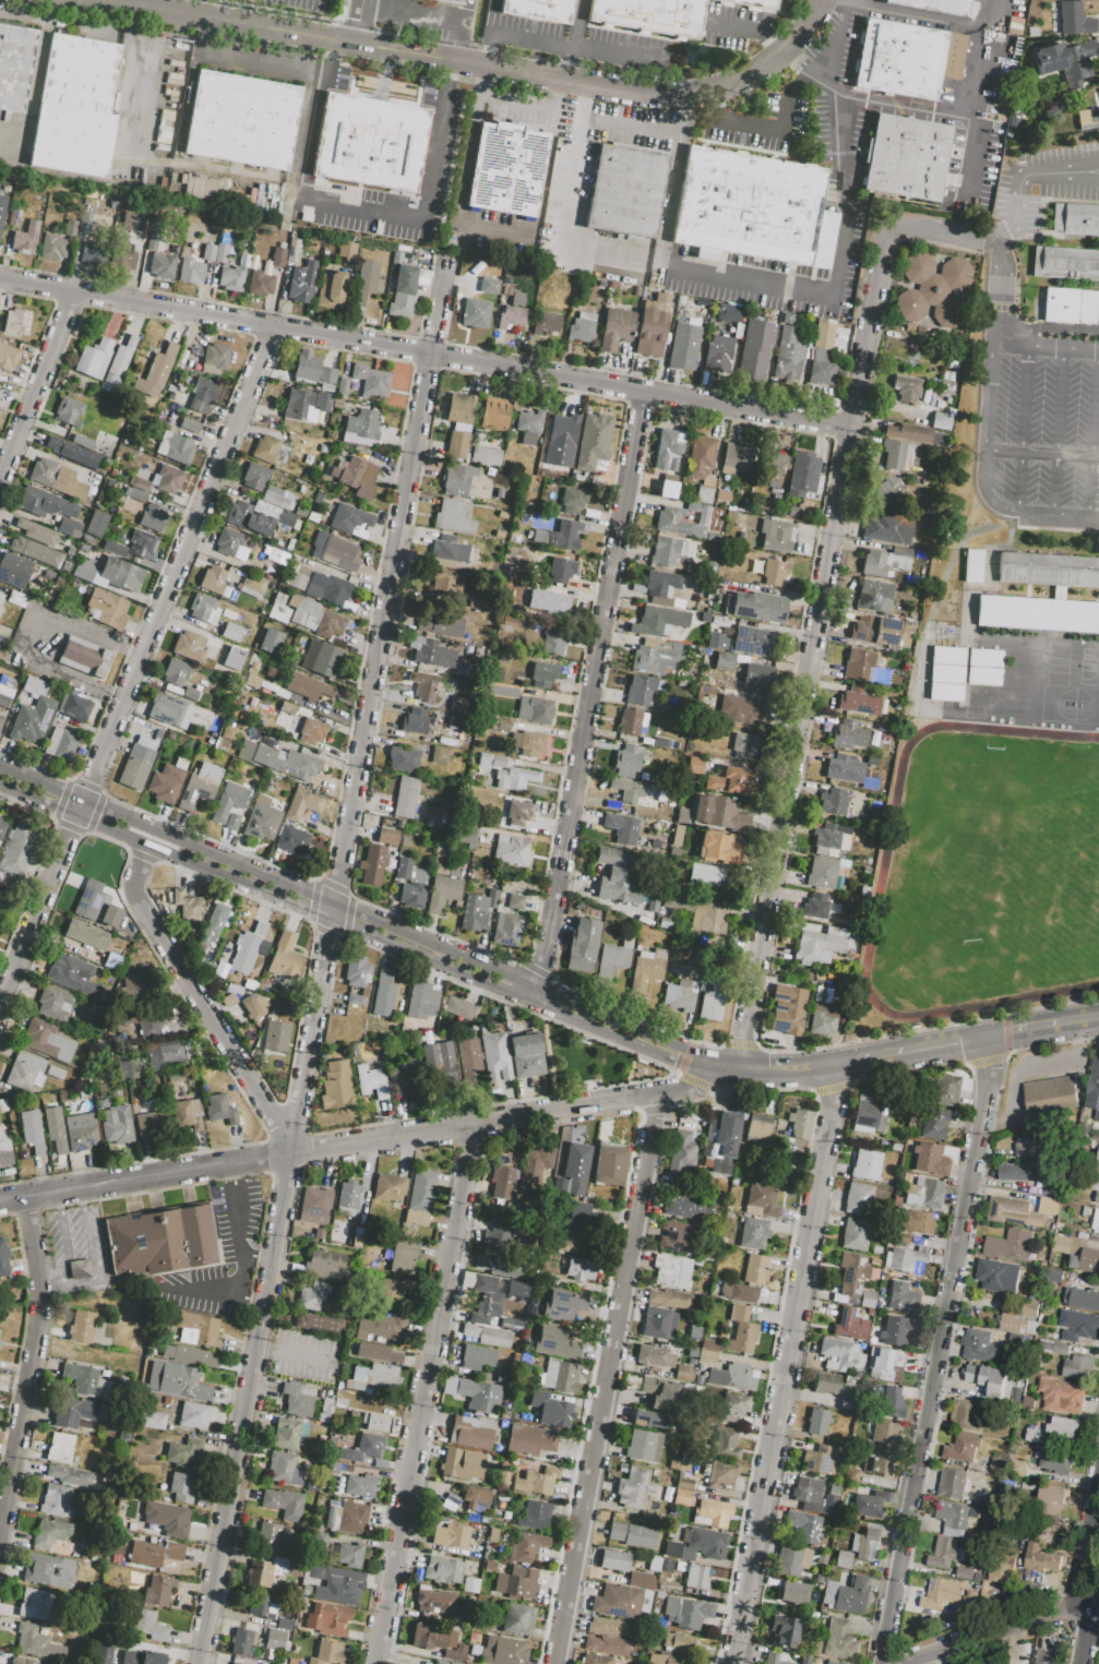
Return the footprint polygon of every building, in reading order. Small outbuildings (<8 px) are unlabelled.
[(499,12),(501,0),(572,0),(568,24),(499,12)] [(587,21),(591,0),(704,0),(697,40),(587,21)] [(775,9),(724,0),(776,0),(775,9)] [(883,3),(884,0),(968,0),(965,19),(883,3)] [(1059,1),(1079,0),(1080,13),(1084,13),(1084,19),(1096,17),(1096,34),(1060,35),(1059,1)] [(1008,16),(1024,19),(1020,35),(1005,33),(1008,16)] [(864,17),(966,36),(958,80),(941,76),(935,101),(852,86),(864,17)] [(22,113),(32,57),(36,31),(0,24),(0,110),(22,113)] [(1028,37),(1027,26),(1037,26),(1038,36),(1028,37)] [(50,33),(38,101),(107,113),(119,45),(50,33)] [(1095,39),(1098,57),(1086,60),(1090,75),(1068,81),(1063,61),(1049,64),(1047,55),(1060,51),(1060,49),(1079,45),(1079,43),(1095,39)] [(299,88),(286,169),(184,153),(198,71),(299,88)] [(362,97),(347,181),(311,175),(326,91),(362,97)] [(404,105),(389,189),(363,184),(347,181),(362,97),(404,105)] [(28,164),(38,101),(107,113),(116,115),(106,177),(28,164)] [(404,105),(430,110),(415,194),(389,189),(404,105)] [(1088,118),(1098,116),(1098,128),(1073,132),(1073,131),(1067,131),(1065,120),(1071,120),(1071,119),(1076,118),(1075,111),(1087,109),(1088,118)] [(875,113),(952,127),(937,203),(861,190),(875,113)] [(521,131),(522,125),(494,121),(493,124),(480,122),(466,205),(468,205),(468,206),(468,211),(477,212),(478,208),(478,206),(507,212),(521,131)] [(1015,125),(1013,135),(1006,133),(1008,124),(1015,125)] [(521,131),(507,212),(524,214),(524,216),(523,222),(533,223),(534,217),(535,217),(549,135),(521,131)] [(667,155),(653,239),(584,227),(599,143),(667,155)] [(765,158),(748,255),(671,243),(688,145),(765,158)] [(765,158),(826,169),(820,211),(838,214),(828,270),(809,266),(748,255),(765,158)] [(225,177),(185,173),(183,196),(223,200),(225,177)] [(43,224),(48,192),(65,194),(60,227),(43,224)] [(1052,202),(1098,205),(1098,236),(1050,232),(1052,202)] [(19,226),(8,225),(10,210),(21,211),(19,226)] [(124,212),(146,215),(144,231),(131,229),(131,231),(123,230),(123,228),(122,228),(124,212)] [(34,255),(15,253),(15,249),(11,249),(13,230),(26,232),(27,218),(39,220),(34,255)] [(63,234),(65,219),(77,222),(75,236),(63,234)] [(76,237),(79,223),(87,224),(85,238),(76,237)] [(155,250),(146,249),(150,226),(158,227),(155,250)] [(296,263),(286,261),(291,231),(301,234),(296,263)] [(39,256),(44,232),(56,234),(56,238),(68,240),(64,259),(59,258),(58,259),(39,256)] [(240,250),(242,239),(250,241),(248,252),(240,250)] [(357,243),(354,262),(344,260),(345,256),(337,255),(339,241),(357,243)] [(132,244),(131,251),(135,252),(132,270),(129,268),(128,274),(112,272),(117,242),(132,244)] [(201,259),(203,243),(216,247),(217,242),(228,244),(225,263),(201,259)] [(82,243),(101,247),(98,266),(83,264),(84,262),(80,261),(82,243)] [(1034,246),(1098,250),(1098,280),(1031,276),(1034,246)] [(274,266),(276,253),(277,253),(279,247),(286,248),(285,254),(285,255),(283,267),(274,266)] [(896,296),(907,288),(917,289),(918,284),(908,282),(900,271),(903,259),(913,250),(927,252),(934,263),(932,273),(940,274),(941,264),(952,258),(965,259),(972,271),(970,284),(959,290),(949,289),(948,296),(958,297),(966,309),(964,321),(953,328),(940,327),(931,316),(933,306),(927,304),(925,314),(915,322),(903,320),(894,309),(896,296)] [(152,252),(176,255),(172,279),(153,276),(154,274),(148,273),(152,252)] [(241,292),(222,289),(223,286),(217,285),(220,267),(232,270),(235,256),(247,259),(241,292)] [(181,258),(194,259),(193,262),(205,263),(203,283),(198,282),(196,284),(178,282),(181,258)] [(318,261),(310,304),(291,301),(291,298),(287,297),(292,265),(301,266),(301,264),(304,264),(306,259),(318,261)] [(353,306),(361,259),(379,262),(373,294),(368,292),(365,308),(353,306)] [(393,292),(398,264),(417,267),(413,288),(416,289),(411,319),(386,314),(389,302),(392,303),(394,292),(393,292)] [(251,268),(263,271),(262,275),(274,277),(272,294),(265,292),(265,296),(247,292),(251,268)] [(315,306),(321,274),(330,275),(334,271),(343,272),(346,278),(343,299),(337,303),(334,302),(333,308),(315,306)] [(478,291),(481,276),(500,279),(497,295),(478,291)] [(1044,287),(1098,291),(1098,324),(1042,320),(1044,287)] [(633,355),(643,299),(654,301),(655,292),(670,295),(659,359),(633,355)] [(511,303),(512,296),(524,298),(523,306),(511,303)] [(490,302),(486,328),(461,323),(465,298),(490,302)] [(716,319),(718,303),(743,308),(741,323),(716,319)] [(525,309),(522,326),(505,323),(504,330),(497,328),(500,312),(503,312),(504,304),(525,309)] [(25,337),(30,312),(5,307),(0,332),(25,337)] [(606,308),(635,312),(630,342),(617,338),(613,355),(599,352),(602,334),(601,334),(606,308)] [(531,335),(536,310),(560,314),(557,333),(550,332),(549,335),(543,334),(543,331),(539,330),(538,336),(531,335)] [(565,340),(569,324),(572,325),(573,318),(577,319),(578,312),(596,314),(590,345),(565,340)] [(773,376),(784,313),(795,314),(792,326),(797,327),(795,344),(803,345),(797,381),(773,376)] [(746,318),(776,323),(766,376),(737,371),(746,318)] [(808,382),(813,347),(811,347),(815,321),(835,325),(828,362),(835,363),(832,386),(808,382)] [(674,322),(701,326),(692,371),(667,367),(674,322)] [(740,338),(733,337),(736,323),(743,324),(740,338)] [(138,337),(117,386),(108,383),(111,374),(107,372),(118,344),(117,344),(122,331),(138,337)] [(710,334),(733,338),(728,368),(717,366),(719,352),(707,350),(710,334)] [(100,380),(73,369),(83,346),(91,349),(93,344),(97,345),(100,336),(114,342),(110,350),(112,351),(100,380)] [(132,388),(136,378),(144,381),(155,352),(163,355),(168,340),(179,345),(160,390),(157,388),(154,398),(132,388)] [(8,371),(0,368),(0,343),(20,351),(13,368),(9,366),(8,371)] [(204,345),(211,346),(211,343),(230,346),(227,370),(216,369),(216,374),(201,372),(203,357),(193,356),(194,348),(204,349),(204,345)] [(292,376),(297,354),(299,355),(299,349),(312,351),(311,357),(321,358),(316,382),(292,376)] [(353,362),(367,366),(367,369),(391,373),(386,398),(361,393),(363,380),(349,378),(353,362)] [(318,381),(321,366),(334,369),(332,383),(318,381)] [(894,375),(921,380),(918,398),(916,397),(915,405),(897,402),(899,394),(896,394),(897,388),(892,387),(894,375)] [(188,408),(195,390),(192,387),(198,376),(219,385),(213,403),(210,402),(207,406),(211,408),(208,415),(203,412),(202,414),(188,408)] [(333,385),(332,393),(319,391),(320,383),(333,385)] [(288,390),(314,394),(311,409),(316,410),(314,422),(282,417),(284,409),(285,409),(288,390)] [(316,392),(333,395),(330,412),(318,410),(318,407),(313,406),(316,392)] [(450,393),(467,396),(467,394),(476,396),(470,424),(445,420),(450,393)] [(61,395),(85,405),(80,418),(76,417),(75,419),(81,421),(77,428),(56,419),(57,414),(55,412),(61,395)] [(505,431),(479,427),(485,397),(511,402),(505,431)] [(378,440),(354,435),(354,433),(343,431),(346,416),(355,418),(356,416),(357,416),(359,408),(378,411),(375,420),(379,421),(377,431),(380,432),(378,440)] [(515,429),(517,411),(525,414),(526,410),(531,411),(530,414),(535,415),(536,408),(545,409),(540,433),(537,433),(535,445),(521,442),(523,430),(515,429)] [(575,468),(585,412),(596,415),(596,414),(612,416),(611,424),(613,424),(607,462),(595,459),(593,470),(575,468)] [(949,430),(931,427),(933,412),(952,416),(949,430)] [(543,464),(552,415),(569,418),(570,414),(580,416),(570,468),(543,464)] [(196,433),(179,427),(183,416),(201,423),(196,433)] [(929,443),(884,435),(885,424),(898,427),(899,422),(932,429),(929,443)] [(660,429),(679,431),(678,433),(685,434),(682,451),(679,451),(678,457),(669,456),(667,470),(654,468),(660,429)] [(155,453),(165,430),(193,442),(191,446),(194,447),(187,466),(155,453)] [(446,456),(451,430),(469,433),(465,459),(446,456)] [(95,470),(50,452),(51,450),(45,446),(45,445),(32,440),(34,432),(48,438),(49,434),(101,455),(95,470)] [(74,433),(94,442),(91,450),(71,442),(74,433)] [(274,465),(251,455),(258,438),(261,439),(263,433),(279,440),(275,453),(278,454),(274,465)] [(286,433),(300,435),(299,448),(284,446),(286,433)] [(691,434),(716,439),(710,471),(708,470),(707,475),(703,474),(702,480),(684,477),(691,434)] [(901,470),(882,467),(885,452),(882,452),(882,446),(880,446),(882,438),(907,443),(901,470)] [(725,442),(733,443),(732,450),(738,451),(738,447),(741,448),(741,446),(753,447),(749,475),(734,472),(734,467),(721,465),(725,442)] [(473,445),(501,450),(499,467),(469,462),(473,445)] [(786,495),(793,450),(814,453),(814,457),(820,458),(814,494),(804,492),(803,499),(786,495)] [(788,454),(786,470),(783,469),(781,477),(762,474),(766,451),(788,454)] [(368,501),(354,495),(356,490),(336,481),(337,478),(328,475),(332,466),(335,467),(338,458),(348,463),(350,456),(379,467),(371,486),(374,487),(368,501)] [(81,503),(27,481),(35,460),(38,463),(40,457),(58,464),(57,465),(75,472),(72,480),(87,486),(81,503)] [(249,462),(271,470),(267,479),(265,478),(259,492),(242,484),(244,480),(241,479),(249,462)] [(446,463),(478,468),(477,478),(469,477),(466,498),(441,493),(446,463)] [(162,464),(184,474),(177,491),(175,490),(172,494),(155,488),(156,487),(152,484),(148,493),(131,486),(134,476),(151,482),(154,474),(157,475),(162,464)] [(674,499),(658,496),(661,479),(662,479),(664,474),(677,476),(676,481),(677,482),(674,499)] [(906,486),(903,504),(874,499),(876,482),(880,483),(880,481),(883,481),(884,476),(900,478),(899,484),(906,486)] [(695,502),(698,486),(702,486),(703,477),(715,479),(712,504),(695,502)] [(80,505),(74,519),(56,512),(43,518),(15,507),(25,483),(80,505)] [(261,500),(267,484),(297,496),(291,513),(261,500)] [(123,494),(127,487),(130,488),(131,487),(147,494),(144,503),(123,494)] [(563,488),(588,492),(586,504),(583,504),(583,508),(580,507),(578,515),(563,513),(564,505),(560,504),(563,488)] [(312,503),(316,492),(323,495),(319,505),(312,503)] [(442,496),(463,501),(459,518),(476,522),(474,535),(432,527),(435,512),(439,513),(442,496)] [(224,522),(231,503),(235,504),(236,500),(253,506),(256,500),(280,510),(279,511),(296,517),(291,528),(274,520),(266,539),(224,522)] [(377,517),(372,527),(365,524),(362,530),(370,534),(367,541),(327,526),(338,501),(377,517)] [(160,532),(138,524),(143,512),(145,513),(146,508),(145,508),(147,504),(148,504),(150,502),(166,510),(164,515),(167,516),(160,532)] [(701,505),(700,513),(686,511),(688,503),(701,505)] [(655,529),(658,511),(661,512),(662,506),(685,510),(684,517),(679,516),(678,522),(705,526),(704,537),(655,529)] [(907,546),(861,538),(863,523),(867,523),(868,517),(873,518),(874,508),(912,515),(907,546)] [(93,510),(109,516),(100,539),(84,532),(93,510)] [(736,519),(727,517),(728,511),(738,512),(736,519)] [(316,523),(307,518),(309,512),(320,516),(316,523)] [(77,539),(56,530),(62,516),(83,525),(77,539)] [(17,517),(67,537),(62,548),(58,547),(57,550),(23,536),(24,531),(13,527),(17,517)] [(789,553),(761,549),(763,532),(761,532),(763,518),(798,524),(795,541),(791,541),(789,553)] [(551,547),(553,532),(558,532),(560,519),(583,523),(582,531),(575,530),(574,536),(576,536),(576,539),(578,539),(576,551),(551,547)] [(222,526),(246,535),(240,548),(237,546),(232,556),(216,550),(218,546),(215,543),(222,526)] [(133,528),(158,538),(151,556),(148,555),(146,560),(128,553),(132,542),(129,541),(133,528)] [(355,573),(310,554),(314,546),(311,544),(318,529),(357,546),(350,561),(358,564),(355,573)] [(534,529),(549,531),(547,546),(531,543),(534,529)] [(719,542),(706,540),(707,531),(721,534),(719,542)] [(430,556),(433,539),(439,540),(440,534),(456,536),(455,543),(469,546),(466,563),(430,556)] [(82,540),(84,535),(95,538),(92,544),(82,540)] [(655,535),(681,539),(681,540),(688,541),(684,561),(692,562),(691,571),(648,564),(649,555),(652,556),(655,535)] [(7,549),(11,538),(14,540),(16,536),(60,553),(53,568),(7,549)] [(289,538),(295,540),(290,551),(285,549),(289,538)] [(123,559),(101,550),(106,539),(128,548),(123,559)] [(86,551),(79,548),(81,542),(88,546),(86,551)] [(892,546),(911,550),(910,558),(891,554),(892,546)] [(70,549),(75,551),(73,558),(67,555),(70,549)] [(884,577),(861,573),(864,554),(867,554),(868,549),(886,552),(884,564),(886,565),(884,577)] [(980,583),(964,582),(966,549),(982,550),(980,583)] [(22,592),(0,583),(0,558),(3,551),(34,563),(22,592)] [(1063,600),(1098,603),(1098,632),(976,624),(978,595),(1052,599),(1053,585),(996,582),(999,551),(1098,558),(1098,588),(1064,586),(1063,600)] [(135,594),(107,583),(105,588),(71,575),(79,558),(86,561),(87,558),(98,562),(96,570),(100,572),(107,555),(144,570),(135,594)] [(576,562),(574,575),(571,575),(570,578),(568,577),(565,585),(550,583),(551,575),(549,574),(551,558),(576,562)] [(764,559),(789,563),(788,575),(781,574),(779,587),(763,585),(765,577),(762,577),(764,559)] [(716,574),(706,573),(707,561),(718,562),(716,574)] [(60,568),(63,562),(70,564),(67,572),(60,568)] [(198,587),(205,568),(207,570),(210,565),(227,572),(222,583),(224,584),(219,596),(198,587)] [(734,565),(742,566),(741,575),(732,574),(734,565)] [(427,579),(429,567),(454,572),(452,584),(449,584),(446,595),(431,592),(433,580),(427,579)] [(742,568),(753,570),(752,578),(741,576),(742,568)] [(647,570),(683,576),(681,589),(672,588),(670,598),(672,599),(671,608),(649,603),(650,596),(648,595),(648,589),(644,589),(647,570)] [(312,571),(327,577),(328,575),(353,585),(346,600),(342,599),(339,606),(304,591),(312,571)] [(267,580),(262,594),(241,586),(247,572),(267,580)] [(302,590),(288,585),(292,572),(307,578),(302,590)] [(53,583),(57,576),(63,578),(60,586),(53,583)] [(861,578),(894,585),(888,613),(856,607),(861,578)] [(93,587),(128,601),(122,614),(127,616),(120,632),(96,622),(97,620),(89,616),(93,608),(85,606),(93,587)] [(11,589),(27,596),(23,608),(5,601),(11,589)] [(195,591),(218,601),(213,613),(211,612),(206,622),(189,614),(191,610),(188,609),(195,591)] [(783,624),(730,615),(733,592),(752,595),(752,591),(787,597),(783,624)] [(285,624),(266,616),(276,592),(286,596),(282,607),(290,610),(285,624)] [(291,592),(319,603),(318,607),(347,619),(339,636),(332,633),(328,639),(313,634),(313,632),(288,622),(295,608),(286,604),(291,592)] [(571,597),(568,613),(543,609),(546,592),(571,597)] [(469,595),(483,597),(481,609),(467,607),(469,595)] [(629,632),(630,623),(638,624),(640,615),(641,615),(643,604),(691,612),(689,627),(662,624),(660,637),(629,632)] [(900,621),(899,632),(911,634),(908,648),(898,647),(898,649),(886,647),(886,645),(849,638),(851,625),(855,626),(856,620),(859,621),(860,613),(873,615),(871,623),(875,623),(876,616),(900,621)] [(463,617),(430,614),(429,621),(416,620),(415,631),(461,636),(463,617)] [(220,636),(226,621),(243,629),(237,643),(220,636)] [(732,650),(736,625),(780,632),(777,657),(732,650)] [(276,656),(258,649),(266,626),(285,634),(276,656)] [(546,629),(565,632),(561,656),(541,653),(546,629)] [(171,651),(179,634),(181,635),(183,630),(205,638),(207,632),(224,638),(219,649),(203,643),(201,650),(205,651),(200,663),(171,651)] [(300,666),(312,638),(344,651),(333,680),(300,666)] [(58,657),(100,674),(109,652),(93,645),(91,650),(65,639),(58,657)] [(413,661),(415,649),(418,650),(418,644),(442,648),(440,666),(413,661)] [(633,670),(634,668),(630,667),(633,649),(636,649),(637,645),(681,651),(680,662),(656,659),(654,673),(633,670)] [(932,646),(964,648),(960,702),(929,699),(932,646)] [(849,648),(874,653),(872,668),(869,667),(865,682),(843,678),(846,659),(847,660),(849,648)] [(969,649),(1001,651),(999,686),(967,684),(969,649)] [(732,669),(715,667),(717,651),(734,654),(732,669)] [(169,657),(192,667),(187,678),(183,677),(179,689),(163,681),(165,675),(163,674),(169,657)] [(215,661),(225,665),(220,673),(212,670),(215,661)] [(533,661),(559,666),(557,680),(553,679),(552,683),(548,682),(547,690),(531,687),(533,680),(530,679),(533,661)] [(742,687),(746,663),(774,668),(769,692),(742,687)] [(272,678),(264,674),(268,666),(275,669),(272,678)] [(291,670),(335,687),(331,698),(318,693),(314,701),(284,689),(291,670)] [(408,671),(437,675),(433,691),(435,692),(433,703),(417,701),(418,696),(414,695),(416,682),(407,681),(408,671)] [(270,693),(258,687),(256,689),(247,684),(250,674),(261,679),(260,681),(273,686),(270,693)] [(624,703),(628,686),(629,686),(631,674),(656,679),(654,693),(649,692),(647,706),(624,703)] [(21,691),(27,675),(50,685),(46,697),(37,694),(35,698),(29,696),(29,694),(21,691)] [(864,714),(837,709),(839,694),(843,695),(844,691),(849,692),(850,683),(864,686),(863,694),(869,695),(864,714)] [(5,709),(0,707),(0,684),(13,690),(5,709)] [(517,698),(488,694),(489,684),(518,689),(517,698)] [(186,686),(199,692),(195,702),(181,696),(186,686)] [(155,691),(187,704),(187,705),(193,707),(184,729),(178,726),(177,729),(146,716),(153,702),(151,701),(155,691)] [(68,762),(43,752),(53,726),(57,727),(70,694),(93,703),(84,723),(75,720),(70,732),(79,735),(68,762)] [(56,702),(39,741),(34,739),(32,743),(19,738),(17,742),(7,738),(21,704),(33,709),(38,695),(56,702)] [(516,719),(521,696),(553,702),(552,709),(553,709),(552,716),(551,716),(549,726),(529,722),(529,721),(516,719)] [(738,722),(739,716),(738,716),(740,698),(764,702),(763,715),(760,714),(758,719),(756,718),(755,726),(738,722)] [(294,714),(279,708),(283,701),(296,706),(294,714)] [(401,730),(403,717),(405,718),(406,714),(409,714),(410,707),(426,709),(425,717),(427,717),(423,734),(401,730)] [(638,735),(619,732),(620,725),(618,725),(619,718),(621,718),(622,709),(642,713),(638,735)] [(447,726),(450,714),(465,716),(463,728),(447,726)] [(218,725),(212,722),(214,715),(222,718),(218,725)] [(304,717),(328,727),(322,742),(315,740),(312,746),(298,741),(301,734),(298,733),(304,717)] [(831,745),(834,730),(837,730),(837,725),(840,726),(843,718),(857,720),(856,728),(868,730),(864,746),(851,744),(850,750),(831,745)] [(509,731),(497,729),(498,721),(510,723),(509,731)] [(146,722),(164,729),(158,742),(141,735),(146,722)] [(231,740),(220,735),(226,725),(237,729),(231,740)] [(547,734),(543,753),(537,751),(536,758),(519,756),(521,749),(510,746),(512,732),(521,733),(522,730),(547,734)] [(729,756),(733,732),(757,735),(753,761),(729,756)] [(322,762),(318,773),(314,770),(311,778),(309,777),(306,782),(237,754),(243,739),(276,752),(277,749),(286,753),(288,750),(298,753),(299,752),(322,762)] [(133,742),(156,752),(139,792),(116,783),(133,742)] [(616,776),(618,767),(613,766),(616,750),(622,751),(623,744),(640,746),(638,754),(641,754),(637,771),(633,771),(632,778),(616,776)] [(416,774),(387,768),(390,761),(389,761),(389,756),(390,745),(403,747),(403,750),(408,751),(408,749),(420,751),(416,774)] [(432,745),(450,749),(446,765),(430,763),(432,745)] [(479,752),(506,757),(504,768),(490,766),(490,768),(477,766),(479,752)] [(860,783),(824,777),(827,756),(835,758),(836,753),(855,756),(855,762),(864,763),(860,783)] [(145,789),(154,770),(159,773),(164,762),(174,766),(177,756),(189,761),(171,804),(153,797),(155,793),(145,789)] [(686,771),(689,756),(703,758),(701,774),(686,771)] [(177,806),(191,773),(195,775),(201,762),(223,770),(210,803),(196,798),(190,812),(177,806)] [(704,789),(706,776),(717,778),(719,765),(746,769),(745,777),(752,778),(752,781),(753,781),(752,791),(750,791),(749,795),(704,789)] [(489,786),(490,778),(486,777),(488,769),(495,770),(495,769),(507,771),(507,766),(541,773),(539,783),(526,780),(524,791),(489,786)] [(411,818),(392,815),(399,776),(419,779),(411,818)] [(610,778),(644,783),(641,805),(620,802),(622,790),(609,788),(610,778)] [(225,780),(250,790),(241,811),(229,806),(222,825),(208,821),(225,780)] [(844,816),(819,811),(821,799),(819,799),(820,792),(827,794),(829,787),(851,791),(849,798),(847,798),(844,816)] [(284,818),(296,788),(323,800),(318,814),(303,809),(297,824),(284,818)] [(241,833),(256,793),(270,799),(267,805),(282,812),(270,840),(261,837),(259,840),(241,833)] [(749,830),(710,825),(710,824),(692,821),(696,793),(707,795),(707,794),(737,800),(734,813),(751,816),(749,830)] [(510,800),(535,804),(533,816),(529,815),(528,822),(525,821),(524,829),(507,826),(510,818),(506,818),(510,800)] [(229,813),(239,817),(234,831),(224,827),(229,813)] [(428,813),(444,816),(442,830),(426,827),(428,813)] [(634,847),(613,843),(616,829),(601,827),(605,813),(638,818),(634,847)] [(677,813),(689,814),(688,824),(676,822),(677,813)] [(21,877),(0,870),(0,861),(16,821),(40,830),(21,877)] [(813,846),(815,835),(812,835),(813,827),(822,829),(823,822),(838,825),(837,831),(840,833),(837,850),(813,846)] [(275,847),(284,824),(310,835),(303,850),(296,847),(292,853),(275,847)] [(679,847),(671,846),(676,824),(683,826),(679,847)] [(377,842),(379,827),(398,830),(396,846),(377,842)] [(461,842),(464,827),(477,830),(475,845),(461,842)] [(703,860),(704,848),(700,845),(702,831),(706,831),(738,835),(734,864),(703,860)] [(528,867),(492,862),(497,835),(529,840),(527,849),(531,850),(528,867)] [(386,847),(379,887),(359,884),(367,843),(386,847)] [(637,903),(597,897),(600,876),(608,877),(610,863),(595,861),(597,847),(637,853),(631,889),(640,890),(637,903)] [(680,849),(679,857),(669,855),(670,847),(680,849)] [(837,860),(833,889),(805,885),(811,855),(837,860)] [(398,857),(413,859),(410,867),(427,871),(425,884),(426,884),(421,909),(402,906),(403,903),(398,902),(402,883),(409,885),(410,883),(408,883),(409,881),(394,877),(398,857)] [(668,858),(679,860),(677,870),(666,869),(668,858)] [(692,863),(724,867),(720,887),(689,882),(692,863)] [(462,881),(458,901),(444,898),(441,914),(426,912),(433,875),(462,881)] [(116,927),(93,919),(92,921),(72,913),(87,877),(104,884),(100,893),(111,897),(109,903),(122,910),(116,927)] [(657,912),(647,910),(652,886),(661,887),(657,912)] [(172,888),(182,888),(182,896),(192,896),(192,898),(199,898),(199,909),(192,909),(193,922),(180,922),(180,905),(172,905),(172,888)] [(466,894),(488,897),(489,888),(499,890),(495,908),(487,907),(482,930),(479,930),(478,932),(459,929),(466,894)] [(825,919),(801,914),(803,902),(807,903),(807,898),(810,899),(811,891),(827,894),(825,901),(828,902),(825,919)] [(500,893),(524,897),(522,910),(509,908),(507,914),(523,917),(517,947),(491,943),(500,893)] [(691,912),(661,907),(664,893),(693,898),(691,912)] [(724,934),(691,930),(695,900),(728,906),(724,934)] [(198,945),(215,901),(229,908),(217,937),(212,934),(205,948),(198,945)] [(70,918),(110,934),(104,953),(62,936),(70,918)] [(592,972),(565,968),(571,930),(573,931),(574,924),(575,925),(576,918),(600,922),(592,972)] [(266,924),(246,975),(228,969),(243,930),(252,933),(258,920),(266,924)] [(800,931),(824,935),(826,925),(848,930),(844,954),(831,951),(828,963),(793,958),(796,950),(800,951),(801,946),(797,946),(800,931)] [(282,930),(296,935),(289,950),(303,956),(292,982),(265,971),(282,930)] [(601,944),(630,948),(628,968),(621,967),(620,969),(612,968),(610,982),(596,980),(601,944)] [(630,992),(635,956),(637,957),(638,950),(653,953),(654,948),(666,950),(660,982),(646,980),(644,994),(630,992)] [(45,979),(53,958),(58,960),(61,953),(84,961),(83,962),(94,967),(91,977),(87,975),(85,980),(101,986),(96,999),(45,979)] [(346,985),(347,979),(345,979),(348,955),(366,957),(365,963),(372,965),(370,975),(366,974),(365,982),(366,982),(365,989),(346,985)] [(387,1032),(369,1028),(374,995),(373,995),(374,987),(377,987),(380,968),(392,970),(390,984),(396,985),(387,1032)] [(122,977),(142,973),(145,1002),(126,1004),(124,996),(120,996),(119,987),(123,986),(122,977)] [(254,991),(243,986),(247,979),(258,983),(254,991)] [(692,1013),(680,1011),(681,1008),(662,1006),(666,983),(678,985),(679,979),(697,982),(692,1013)] [(405,1017),(411,981),(430,984),(429,989),(440,991),(434,1017),(425,1015),(423,1020),(405,1017)] [(226,993),(228,982),(242,985),(240,996),(236,995),(239,1001),(226,1008),(220,998),(229,994),(226,993)] [(698,1018),(703,991),(709,992),(712,982),(726,984),(720,1021),(698,1018)] [(808,990),(800,1035),(769,1030),(775,998),(772,997),(774,983),(808,990)] [(64,1023),(33,1011),(44,984),(75,996),(64,1023)] [(346,1003),(347,993),(363,996),(362,1006),(346,1003)] [(252,1021),(251,1018),(249,1019),(246,1014),(248,1013),(240,1001),(251,994),(253,998),(259,995),(261,998),(263,996),(268,1006),(264,1009),(266,1013),(252,1021)] [(442,1010),(447,995),(475,1006),(469,1020),(442,1010)] [(809,1032),(813,1004),(838,1008),(834,1033),(828,1033),(827,1035),(809,1032)] [(123,1025),(121,1011),(162,1005),(164,1018),(160,1019),(160,1021),(175,1019),(177,1033),(141,1039),(139,1022),(123,1025)] [(68,1063),(23,1045),(26,1037),(23,1035),(31,1017),(58,1028),(55,1033),(75,1042),(68,1063)] [(286,1053),(263,1050),(267,1019),(290,1022),(286,1053)] [(479,1035),(481,1035),(479,1023),(488,1022),(489,1033),(505,1031),(512,1079),(501,1081),(500,1070),(497,1070),(498,1081),(487,1084),(479,1035)] [(515,1079),(509,1038),(539,1033),(545,1075),(515,1079)] [(148,1065),(146,1052),(152,1052),(150,1042),(182,1038),(186,1060),(148,1065)] [(455,1041),(477,1038),(481,1072),(471,1073),(473,1086),(462,1088),(455,1041)] [(421,1045),(451,1041),(456,1080),(444,1082),(441,1066),(425,1068),(421,1045)] [(4,1082),(17,1049),(47,1061),(40,1075),(45,1077),(40,1088),(32,1085),(28,1092),(4,1082)] [(119,1079),(116,1055),(127,1053),(128,1060),(142,1057),(145,1076),(119,1079)] [(1095,1055),(1098,1056),(1098,1120),(1096,1120),(1097,1110),(1087,1108),(1088,1094),(1087,1094),(1089,1079),(1091,1079),(1095,1055)] [(395,1097),(392,1075),(408,1073),(406,1057),(417,1056),(422,1092),(395,1097)] [(348,1060),(355,1104),(323,1109),(321,1096),(324,1096),(322,1080),(328,1079),(326,1063),(348,1060)] [(356,1064),(366,1063),(367,1070),(383,1068),(387,1099),(375,1100),(374,1088),(369,1089),(370,1093),(360,1096),(356,1064)] [(46,1075),(49,1065),(64,1072),(61,1081),(46,1075)] [(168,1084),(167,1075),(181,1073),(182,1081),(168,1084)] [(936,1074),(960,1078),(956,1106),(932,1102),(936,1074)] [(1024,1085),(1074,1077),(1079,1111),(1029,1118),(1024,1085)] [(225,1093),(227,1109),(235,1108),(237,1124),(227,1125),(226,1117),(206,1121),(205,1106),(208,1105),(206,1096),(225,1093)] [(851,1132),(857,1093),(870,1096),(870,1093),(875,1094),(874,1100),(887,1102),(883,1133),(875,1132),(875,1135),(851,1132)] [(170,1102),(201,1098),(202,1114),(200,1114),(202,1130),(192,1132),(191,1125),(174,1127),(170,1102)] [(103,1109),(128,1104),(133,1138),(127,1139),(127,1142),(116,1145),(115,1140),(107,1141),(103,1109)] [(43,1109),(60,1105),(67,1153),(56,1156),(53,1140),(48,1141),(43,1109)] [(948,1110),(943,1140),(919,1136),(924,1106),(948,1110)] [(809,1140),(790,1137),(791,1130),(786,1129),(788,1113),(793,1113),(795,1109),(813,1112),(809,1140)] [(19,1112),(37,1110),(45,1154),(34,1157),(32,1142),(23,1144),(19,1112)] [(741,1114),(731,1175),(709,1172),(713,1158),(702,1156),(708,1117),(718,1118),(720,1111),(741,1114)] [(750,1111),(761,1113),(761,1115),(772,1117),(767,1140),(745,1137),(750,1111)] [(64,1117),(94,1113),(98,1145),(89,1146),(89,1149),(69,1152),(64,1117)] [(777,1117),(784,1120),(781,1134),(774,1133),(777,1117)] [(135,1120),(143,1118),(146,1138),(138,1139),(135,1120)] [(13,1164),(0,1166),(0,1124),(2,1136),(9,1135),(13,1164)] [(676,1129),(691,1132),(690,1140),(697,1142),(693,1171),(685,1170),(684,1175),(668,1173),(676,1129)] [(1016,1145),(1017,1145),(1016,1137),(1020,1137),(1020,1136),(1032,1135),(1034,1142),(1044,1141),(1046,1156),(1017,1158),(1016,1145)] [(592,1184),(597,1139),(608,1141),(608,1144),(626,1146),(622,1186),(601,1184),(601,1185),(592,1184)] [(939,1160),(951,1162),(948,1176),(932,1174),(932,1173),(913,1170),(916,1153),(912,1153),(913,1145),(917,1146),(918,1141),(941,1146),(939,1160)] [(562,1176),(568,1142),(592,1146),(583,1196),(566,1193),(569,1177),(562,1176)] [(889,1150),(891,1142),(901,1144),(899,1151),(889,1150)] [(540,1174),(537,1193),(518,1189),(525,1149),(535,1151),(536,1145),(554,1148),(550,1175),(540,1174)] [(849,1176),(852,1160),(855,1161),(856,1149),(882,1153),(877,1181),(849,1176)] [(999,1181),(1000,1164),(1036,1165),(1035,1170),(1040,1171),(1040,1177),(1035,1177),(1035,1182),(999,1181)] [(510,1200),(491,1197),(494,1181),(490,1181),(493,1165),(515,1169),(510,1200)] [(414,1168),(438,1172),(428,1226),(417,1224),(416,1232),(409,1235),(403,1228),(404,1222),(406,1208),(407,1209),(414,1168)] [(377,1173),(386,1175),(386,1174),(397,1176),(408,1178),(405,1196),(403,1195),(401,1204),(372,1199),(377,1173)] [(1092,1173),(1098,1174),(1098,1204),(1096,1204),(1098,1192),(1089,1190),(1092,1173)] [(904,1204),(907,1183),(915,1185),(917,1177),(943,1181),(942,1188),(944,1189),(941,1209),(921,1206),(921,1207),(904,1204)] [(341,1182),(345,1182),(345,1178),(357,1181),(357,1184),(360,1185),(356,1209),(336,1206),(341,1182)] [(744,1211),(750,1181),(776,1186),(773,1206),(779,1207),(778,1218),(744,1211)] [(844,1211),(848,1182),(873,1186),(870,1209),(861,1207),(860,1214),(844,1211)] [(1044,1194),(1047,1182),(1063,1184),(1061,1196),(1044,1194)] [(303,1187),(322,1190),(323,1188),(333,1190),(326,1226),(310,1223),(310,1222),(298,1220),(303,1187)] [(664,1214),(667,1193),(672,1194),(673,1189),(717,1197),(712,1223),(664,1214)] [(516,1192),(535,1195),(531,1212),(513,1209),(516,1192)] [(990,1196),(1031,1202),(1029,1211),(1039,1213),(1041,1198),(1060,1201),(1058,1216),(1047,1213),(1044,1229),(1005,1222),(1004,1223),(987,1220),(990,1196)] [(561,1210),(563,1199),(590,1204),(589,1211),(607,1214),(602,1237),(566,1231),(570,1212),(561,1210)] [(104,1219),(129,1214),(130,1219),(138,1218),(136,1216),(207,1204),(217,1261),(145,1274),(144,1270),(114,1276),(104,1219)] [(903,1208),(935,1213),(932,1235),(899,1230),(903,1208)] [(1094,1208),(1098,1209),(1098,1230),(1090,1229),(1094,1208)] [(725,1210),(738,1212),(737,1220),(724,1217),(725,1210)] [(739,1246),(741,1232),(737,1231),(740,1216),(767,1220),(766,1230),(769,1230),(767,1240),(764,1240),(762,1250),(739,1246)] [(840,1247),(843,1237),(841,1237),(843,1226),(844,1226),(846,1217),(870,1221),(867,1238),(868,1238),(865,1252),(840,1247)] [(657,1249),(660,1235),(664,1236),(665,1229),(661,1229),(662,1219),(695,1225),(690,1255),(657,1249)] [(481,1251),(512,1256),(517,1228),(490,1223),(489,1231),(484,1230),(481,1251)] [(315,1229),(325,1230),(323,1240),(313,1238),(315,1229)] [(983,1256),(987,1236),(1006,1240),(1007,1229),(1032,1233),(1027,1262),(983,1256)] [(893,1231),(909,1234),(908,1244),(892,1241),(893,1231)] [(560,1235),(592,1241),(589,1256),(557,1250),(560,1235)] [(1082,1248),(1098,1251),(1098,1272),(1071,1268),(1073,1256),(1052,1253),(1055,1235),(1083,1240),(1082,1248)] [(10,1277),(0,1278),(0,1239),(3,1238),(4,1247),(8,1246),(10,1258),(7,1258),(10,1277)] [(394,1241),(417,1245),(411,1276),(389,1271),(390,1261),(382,1260),(384,1248),(392,1250),(394,1241)] [(704,1241),(715,1243),(712,1259),(701,1257),(704,1241)] [(871,1253),(872,1245),(881,1246),(880,1254),(871,1253)] [(892,1247),(925,1253),(924,1262),(912,1260),(910,1272),(882,1268),(885,1252),(891,1252),(892,1247)] [(326,1269),(325,1279),(302,1274),(304,1262),(308,1262),(310,1249),(346,1255),(343,1272),(326,1269)] [(1043,1250),(1051,1252),(1049,1262),(1042,1261),(1043,1250)] [(838,1295),(843,1268),(838,1267),(840,1252),(865,1256),(864,1265),(867,1265),(864,1279),(862,1279),(859,1298),(838,1295)] [(655,1285),(658,1268),(653,1267),(655,1253),(681,1258),(678,1274),(688,1277),(685,1291),(655,1285)] [(743,1281),(749,1253),(768,1257),(763,1285),(743,1281)] [(477,1255),(492,1258),(492,1256),(528,1261),(525,1280),(490,1273),(490,1270),(475,1267),(477,1255)] [(569,1256),(597,1261),(594,1280),(584,1278),(583,1281),(571,1279),(571,1276),(565,1274),(569,1256)] [(980,1258),(1020,1265),(1016,1295),(982,1290),(983,1282),(977,1281),(980,1258)] [(69,1279),(89,1277),(87,1259),(67,1260),(69,1279)] [(1063,1284),(1047,1282),(1049,1269),(1065,1272),(1063,1284)] [(466,1322),(468,1310),(475,1312),(477,1300),(480,1301),(481,1292),(471,1290),(475,1273),(497,1278),(494,1292),(503,1293),(499,1318),(490,1317),(490,1318),(498,1319),(497,1327),(466,1322)] [(379,1278),(405,1282),(401,1309),(374,1305),(379,1278)] [(887,1307),(892,1279),(913,1282),(909,1312),(887,1307)] [(506,1295),(510,1280),(527,1283),(525,1298),(506,1295)] [(310,1288),(312,1281),(327,1283),(324,1302),(321,1301),(319,1312),(297,1307),(300,1286),(310,1288)] [(729,1300),(732,1283),(758,1288),(755,1304),(729,1300)] [(1031,1285),(1044,1288),(1041,1303),(1029,1301),(1031,1285)] [(549,1286),(588,1294),(585,1312),(575,1310),(573,1322),(540,1317),(542,1301),(546,1302),(549,1286)] [(1067,1286),(1098,1292),(1098,1312),(1070,1307),(1070,1305),(1064,1304),(1067,1286)] [(646,1302),(648,1289),(662,1292),(662,1290),(693,1295),(691,1309),(646,1302)] [(873,1308),(859,1306),(861,1290),(875,1292),(873,1308)] [(1000,1331),(1003,1310),(1022,1314),(1024,1302),(1041,1305),(1036,1337),(1000,1331)] [(731,1303),(750,1306),(746,1321),(758,1324),(755,1342),(752,1341),(750,1354),(722,1350),(725,1338),(732,1340),(736,1321),(728,1320),(731,1303)] [(831,1336),(833,1324),(837,1325),(840,1305),(855,1307),(853,1316),(859,1317),(858,1318),(869,1320),(865,1341),(831,1336)] [(641,1337),(647,1306),(671,1310),(671,1312),(678,1313),(673,1340),(666,1339),(666,1341),(641,1337)] [(170,1309),(218,1317),(215,1339),(219,1340),(218,1348),(178,1341),(180,1328),(168,1326),(170,1309)] [(1062,1309),(1098,1315),(1098,1339),(1091,1338),(1090,1340),(1077,1338),(1076,1342),(1063,1340),(1064,1329),(1067,1330),(1067,1328),(1060,1326),(1062,1309)] [(67,1339),(69,1327),(71,1327),(73,1310),(96,1315),(91,1343),(67,1339)] [(391,1314),(405,1316),(401,1341),(356,1332),(358,1318),(368,1319),(369,1314),(390,1317),(391,1314)] [(499,1327),(501,1314),(513,1316),(511,1329),(499,1327)] [(886,1314),(920,1320),(918,1334),(907,1333),(905,1348),(869,1341),(871,1327),(884,1328),(886,1314)] [(533,1352),(535,1337),(537,1338),(540,1321),(569,1327),(566,1340),(581,1342),(578,1361),(533,1352)] [(718,1329),(720,1321),(727,1322),(725,1337),(718,1336),(719,1330),(718,1329)] [(477,1343),(478,1338),(461,1334),(463,1324),(512,1332),(509,1349),(477,1343)] [(690,1326),(702,1328),(700,1340),(688,1338),(690,1326)] [(963,1358),(965,1346),(960,1345),(963,1336),(966,1337),(968,1329),(992,1332),(990,1344),(1006,1348),(1003,1365),(977,1361),(976,1363),(967,1362),(967,1358),(963,1358)] [(701,1348),(702,1338),(717,1341),(716,1350),(701,1348)] [(821,1338),(858,1343),(857,1351),(860,1352),(860,1354),(864,1354),(861,1373),(843,1369),(843,1372),(824,1369),(825,1360),(836,1362),(836,1357),(827,1356),(827,1358),(820,1357),(820,1355),(819,1354),(821,1338)] [(355,1356),(358,1340),(390,1345),(389,1351),(403,1353),(401,1365),(355,1356)] [(1055,1342),(1071,1345),(1070,1356),(1053,1354),(1054,1352),(1040,1350),(1041,1341),(1055,1343),(1055,1342)] [(463,1343),(497,1349),(493,1367),(480,1365),(479,1370),(459,1367),(463,1343)] [(638,1343),(647,1345),(648,1343),(656,1344),(655,1346),(669,1349),(668,1352),(676,1354),(672,1368),(666,1366),(666,1368),(646,1365),(646,1368),(638,1367),(640,1364),(635,1363),(638,1343)] [(175,1344),(203,1349),(203,1352),(211,1353),(210,1357),(216,1358),(215,1367),(171,1361),(172,1358),(162,1357),(164,1344),(174,1346),(175,1344)] [(899,1382),(865,1377),(870,1346),(904,1352),(899,1382)] [(689,1348),(697,1350),(696,1358),(686,1356),(689,1348)] [(700,1349),(717,1352),(714,1373),(695,1369),(700,1349)] [(717,1360),(718,1353),(737,1356),(736,1362),(729,1361),(729,1362),(717,1360)] [(1063,1378),(1066,1360),(1073,1361),(1074,1354),(1092,1357),(1088,1381),(1063,1378)] [(151,1360),(199,1367),(196,1384),(212,1386),(208,1402),(190,1400),(190,1397),(146,1390),(151,1360)] [(547,1360),(580,1365),(574,1394),(542,1389),(547,1360)] [(722,1387),(726,1364),(730,1365),(730,1362),(749,1365),(748,1369),(751,1370),(750,1377),(756,1378),(753,1392),(722,1387)] [(63,1363),(98,1369),(97,1377),(103,1378),(101,1380),(111,1382),(108,1400),(73,1393),(75,1386),(72,1385),(73,1380),(60,1377),(63,1363)] [(371,1363),(398,1367),(394,1389),(380,1386),(378,1396),(362,1392),(362,1391),(344,1388),(346,1378),(351,1379),(353,1370),(366,1374),(367,1369),(369,1370),(371,1363)] [(678,1364),(694,1366),(691,1382),(674,1379),(678,1364)] [(989,1398),(990,1387),(979,1386),(979,1385),(966,1382),(969,1364),(1008,1370),(1008,1374),(1015,1375),(1011,1402),(989,1398)] [(813,1389),(816,1372),(840,1375),(839,1382),(843,1382),(840,1393),(813,1389)] [(695,1375),(703,1376),(702,1386),(694,1384),(695,1375)] [(642,1376),(657,1378),(654,1394),(640,1391),(642,1376)] [(466,1411),(468,1397),(455,1393),(457,1378),(502,1386),(497,1416),(466,1411)] [(1044,1410),(1047,1400),(1043,1400),(1044,1393),(1039,1392),(1041,1379),(1087,1387),(1083,1416),(1044,1410)] [(282,1382),(315,1388),(315,1389),(323,1390),(322,1398),(313,1397),(310,1416),(285,1412),(287,1403),(285,1403),(287,1393),(280,1392),(282,1382)] [(649,1409),(652,1394),(656,1396),(656,1393),(658,1393),(660,1384),(668,1385),(669,1382),(680,1385),(676,1413),(649,1409)] [(683,1382),(694,1385),(692,1393),(682,1391),(683,1382)] [(885,1385),(900,1387),(900,1386),(915,1388),(913,1394),(899,1392),(899,1394),(904,1396),(903,1405),(905,1406),(903,1418),(880,1415),(885,1385)] [(695,1386),(704,1388),(703,1394),(693,1393),(695,1386)] [(531,1390),(566,1397),(566,1401),(573,1403),(571,1412),(574,1412),(572,1421),(570,1421),(568,1428),(549,1425),(552,1409),(529,1405),(531,1390)] [(724,1391),(750,1397),(748,1410),(743,1410),(742,1416),(734,1415),(733,1418),(731,1418),(730,1422),(718,1420),(724,1391)] [(444,1394),(459,1397),(457,1410),(442,1408),(444,1394)] [(52,1425),(55,1418),(52,1418),(55,1409),(56,1409),(58,1396),(100,1403),(97,1421),(77,1416),(75,1429),(52,1425)] [(316,1421),(318,1413),(320,1413),(323,1398),(333,1399),(332,1405),(333,1405),(333,1408),(331,1423),(316,1421)] [(333,1405),(334,1398),(348,1400),(347,1410),(333,1408),(333,1405)] [(839,1408),(840,1398),(856,1400),(855,1411),(839,1408)] [(979,1433),(955,1428),(957,1418),(952,1417),(955,1399),(984,1403),(979,1433)] [(182,1401),(210,1405),(205,1430),(178,1426),(182,1401)] [(811,1406),(828,1410),(827,1417),(832,1417),(831,1423),(826,1423),(824,1436),(807,1434),(811,1406)] [(164,1430),(138,1426),(140,1409),(167,1413),(164,1430)] [(634,1409),(667,1415),(665,1429),(631,1424),(634,1409)] [(363,1412),(392,1416),(389,1434),(365,1429),(366,1424),(361,1423),(363,1412)] [(447,1444),(453,1415),(476,1418),(476,1416),(495,1421),(490,1451),(447,1444)] [(272,1447),(277,1416),(301,1421),(296,1450),(272,1447)] [(1053,1416),(1080,1421),(1077,1440),(1047,1435),(1047,1433),(1044,1432),(1046,1426),(1048,1426),(1049,1424),(1052,1425),(1053,1416)] [(870,1440),(873,1420),(896,1424),(895,1432),(899,1433),(897,1445),(870,1440)] [(511,1423),(541,1428),(541,1434),(557,1436),(554,1452),(538,1450),(537,1458),(505,1452),(511,1423)] [(715,1425),(737,1429),(733,1446),(741,1447),(738,1461),(713,1456),(717,1435),(714,1435),(715,1425)] [(1028,1428),(1041,1430),(1039,1444),(1026,1441),(1028,1428)] [(623,1457),(625,1447),(628,1447),(631,1429),(662,1435),(657,1463),(623,1457)] [(45,1460),(47,1448),(48,1448),(51,1432),(74,1436),(69,1464),(45,1460)] [(363,1457),(362,1462),(336,1458),(338,1447),(353,1450),(354,1447),(358,1447),(360,1432),(385,1436),(383,1447),(381,1447),(379,1459),(363,1457)] [(973,1463),(957,1460),(961,1435),(982,1438),(980,1448),(976,1448),(973,1463)] [(168,1441),(186,1445),(187,1437),(203,1440),(201,1451),(192,1449),(189,1470),(174,1467),(174,1462),(165,1461),(168,1441)] [(803,1448),(816,1450),(817,1445),(840,1448),(836,1475),(803,1470),(804,1461),(801,1461),(803,1448)] [(445,1447),(486,1454),(482,1479),(475,1476),(474,1481),(440,1474),(445,1447)] [(1043,1449),(1075,1454),(1072,1477),(1055,1474),(1056,1471),(1041,1468),(1043,1449)] [(294,1468),(303,1470),(300,1486),(270,1481),(272,1471),(267,1470),(270,1460),(268,1460),(271,1450),(296,1454),(294,1468)] [(861,1474),(864,1452),(893,1457),(889,1479),(861,1474)] [(712,1459),(739,1464),(737,1476),(732,1475),(729,1491),(707,1487),(712,1459)] [(337,1474),(323,1472),(324,1460),(339,1462),(337,1474)] [(1011,1475),(1013,1460),(1028,1463),(1026,1477),(1011,1475)] [(48,1464),(92,1473),(89,1488),(58,1482),(58,1477),(46,1475),(48,1464)] [(857,1484),(844,1482),(846,1464),(852,1465),(852,1469),(859,1470),(857,1484)] [(512,1491),(514,1477),(523,1479),(524,1471),(541,1473),(542,1465),(561,1468),(559,1480),(554,1479),(551,1497),(512,1491)] [(643,1509),(621,1506),(621,1504),(617,1503),(618,1494),(616,1494),(618,1477),(625,1479),(629,1465),(650,1470),(648,1481),(656,1483),(654,1494),(646,1492),(643,1509)] [(939,1497),(943,1468),(968,1472),(964,1501),(939,1497)] [(171,1471),(196,1475),(191,1505),(172,1501),(174,1493),(168,1493),(171,1471)] [(497,1489),(500,1471),(511,1473),(507,1492),(497,1489)] [(676,1487),(678,1471),(683,1472),(682,1477),(693,1480),(692,1489),(676,1487)] [(347,1475),(362,1477),(363,1474),(379,1476),(374,1498),(370,1497),(369,1501),(360,1499),(360,1496),(344,1493),(347,1475)] [(797,1476),(822,1480),(817,1505),(792,1500),(797,1476)] [(837,1496),(827,1495),(829,1480),(839,1482),(837,1496)] [(38,1513),(40,1504),(41,1505),(46,1483),(71,1487),(67,1507),(69,1507),(69,1509),(72,1510),(71,1519),(38,1513)] [(465,1510),(467,1501),(462,1500),(465,1484),(492,1489),(488,1513),(465,1510)] [(843,1493),(844,1484),(852,1485),(851,1494),(843,1493)] [(1042,1484),(1068,1488),(1065,1507),(1063,1507),(1061,1520),(1037,1517),(1042,1484)] [(676,1487),(691,1491),(689,1507),(672,1504),(676,1487)] [(276,1492),(276,1489),(304,1494),(299,1523),(280,1520),(283,1510),(276,1508),(276,1510),(260,1507),(263,1488),(276,1492)] [(873,1489),(889,1492),(887,1505),(882,1504),(879,1519),(850,1515),(853,1493),(872,1496),(873,1489)] [(441,1506),(447,1493),(459,1498),(453,1512),(441,1506)] [(526,1499),(551,1504),(547,1531),(515,1525),(516,1516),(523,1517),(526,1499)] [(698,1499),(732,1505),(728,1530),(709,1527),(710,1519),(696,1516),(698,1499)] [(823,1499),(837,1501),(834,1516),(821,1513),(823,1499)] [(342,1500),(369,1506),(363,1535),(324,1529),(328,1505),(339,1507),(342,1500)] [(187,1508),(187,1510),(190,1510),(186,1540),(164,1536),(165,1531),(162,1530),(163,1525),(143,1522),(144,1515),(142,1515),(144,1501),(187,1508)] [(944,1534),(946,1521),(936,1520),(940,1501),(971,1507),(966,1539),(944,1534)] [(787,1510),(821,1516),(817,1534),(821,1534),(820,1542),(816,1542),(816,1545),(792,1542),(796,1527),(784,1525),(787,1510)] [(467,1512),(489,1517),(488,1524),(466,1520),(467,1512)] [(49,1551),(32,1547),(34,1534),(36,1534),(39,1519),(72,1525),(71,1535),(65,1534),(63,1543),(50,1540),(49,1551)] [(610,1521),(658,1530),(655,1551),(622,1544),(623,1541),(607,1537),(610,1521)] [(276,1554),(255,1551),(260,1522),(280,1525),(276,1554)] [(434,1527),(444,1528),(445,1524),(469,1528),(466,1549),(431,1544),(434,1527)] [(690,1527),(728,1534),(722,1560),(701,1557),(702,1553),(698,1553),(700,1549),(686,1547),(690,1527)] [(490,1528),(501,1529),(499,1543),(488,1541),(490,1528)] [(863,1535),(864,1528),(882,1530),(877,1554),(872,1553),(871,1561),(855,1559),(856,1552),(849,1551),(851,1533),(863,1535)] [(313,1531),(328,1533),(326,1547),(310,1545),(313,1531)] [(531,1565),(511,1561),(516,1531),(550,1537),(549,1547),(538,1545),(536,1555),(533,1555),(531,1565)] [(930,1556),(935,1556),(939,1536),(955,1539),(954,1546),(959,1547),(957,1563),(952,1561),(951,1571),(928,1568),(930,1556)] [(165,1541),(184,1544),(182,1560),(162,1557),(160,1568),(129,1564),(132,1539),(144,1541),(144,1543),(165,1546),(165,1541)] [(666,1540),(682,1543),(679,1558),(662,1555),(666,1540)] [(1029,1541),(1042,1543),(1040,1553),(1064,1556),(1061,1571),(1046,1569),(1044,1572),(1025,1569),(1029,1541)] [(338,1543),(355,1546),(356,1543),(363,1544),(359,1569),(345,1567),(345,1564),(335,1561),(338,1543)] [(797,1578),(773,1575),(776,1554),(778,1554),(779,1544),(811,1549),(808,1569),(799,1568),(797,1578)] [(599,1567),(602,1548),(630,1554),(626,1571),(599,1567)] [(836,1549),(850,1552),(848,1570),(833,1567),(836,1549)] [(22,1581),(27,1552),(75,1560),(70,1590),(22,1581)] [(827,1554),(825,1567),(812,1565),(814,1552),(827,1554)] [(428,1555),(444,1557),(444,1558),(464,1561),(459,1584),(441,1581),(441,1583),(431,1582),(431,1580),(422,1578),(425,1566),(426,1566),(428,1555)] [(1016,1558),(1013,1581),(1004,1580),(1004,1583),(990,1580),(993,1555),(1016,1558)] [(247,1584),(251,1559),(270,1563),(270,1565),(273,1565),(268,1589),(247,1584)] [(286,1573),(288,1559),(303,1563),(301,1576),(286,1573)] [(485,1560),(497,1561),(494,1571),(482,1569),(485,1560)] [(683,1587),(688,1564),(708,1567),(707,1577),(709,1578),(707,1591),(683,1587)] [(306,1583),(309,1565),(324,1567),(322,1580),(320,1579),(319,1582),(313,1581),(313,1584),(306,1583)] [(497,1572),(510,1575),(511,1566),(538,1570),(536,1583),(539,1584),(538,1593),(534,1593),(533,1600),(522,1597),(521,1601),(505,1599),(506,1594),(493,1592),(497,1572)] [(956,1578),(958,1567),(975,1569),(972,1581),(956,1578)] [(653,1574),(628,1571),(626,1585),(651,1588),(653,1574)] [(813,1583),(815,1571),(823,1572),(822,1584),(813,1583)] [(151,1575),(177,1579),(175,1588),(170,1587),(167,1609),(142,1605),(145,1587),(148,1588),(151,1575)] [(824,1581),(838,1583),(837,1585),(850,1588),(852,1575),(868,1577),(865,1591),(871,1591),(867,1615),(825,1608),(826,1604),(821,1603),(824,1581)] [(323,1600),(327,1581),(339,1583),(341,1577),(356,1580),(351,1605),(323,1600)] [(920,1609),(922,1596),(929,1597),(932,1578),(964,1582),(963,1595),(952,1593),(951,1604),(945,1603),(943,1613),(920,1609)] [(780,1579),(809,1583),(805,1607),(817,1609),(815,1619),(798,1616),(800,1606),(790,1605),(790,1601),(777,1599),(780,1579)] [(589,1612),(593,1595),(600,1596),(602,1583),(643,1590),(637,1620),(589,1612)] [(40,1620),(17,1616),(22,1588),(46,1592),(40,1620)] [(417,1589),(430,1590),(430,1592),(454,1593),(453,1613),(417,1611),(417,1603),(416,1603),(417,1589)] [(248,1614),(251,1591),(277,1595),(273,1621),(258,1619),(258,1616),(248,1614)] [(963,1612),(966,1592),(976,1593),(973,1613),(963,1612)] [(666,1595),(715,1604),(712,1618),(701,1616),(698,1631),(674,1627),(676,1623),(672,1623),(673,1616),(662,1614),(666,1595)] [(313,1601),(353,1608),(349,1621),(345,1620),(344,1626),(342,1625),(341,1629),(347,1630),(345,1639),(316,1633),(318,1630),(304,1628),(307,1613),(311,1614),(313,1601)] [(501,1632),(506,1602),(536,1607),(530,1637),(501,1632)] [(133,1607),(156,1611),(154,1625),(168,1627),(166,1642),(148,1640),(150,1636),(130,1632),(133,1607)] [(799,1618),(793,1649),(773,1645),(775,1630),(768,1629),(772,1614),(799,1618)] [(586,1631),(588,1621),(590,1623),(592,1616),(632,1624),(630,1638),(618,1636),(618,1637),(586,1631)] [(821,1654),(827,1616),(848,1619),(848,1620),(860,1623),(859,1630),(847,1628),(846,1633),(853,1635),(852,1641),(861,1642),(858,1659),(849,1657),(849,1659),(821,1654)] [(488,1631),(467,1627),(469,1617),(490,1620),(488,1631)] [(275,1627),(277,1618),(292,1620),(291,1630),(275,1627)] [(36,1633),(50,1636),(47,1657),(15,1651),(19,1635),(16,1633),(19,1621),(38,1625),(36,1633)] [(442,1659),(443,1649),(432,1647),(431,1650),(410,1647),(415,1624),(457,1631),(455,1643),(466,1645),(463,1662),(442,1659)] [(249,1657),(230,1654),(235,1628),(258,1632),(254,1647),(251,1645),(249,1657)] [(263,1649),(267,1629),(286,1632),(283,1652),(263,1649)] [(673,1631),(695,1635),(692,1652),(661,1647),(665,1632),(672,1633),(673,1631)] [(523,1663),(487,1663),(481,1663),(483,1655),(480,1655),(482,1648),(485,1648),(487,1635),(525,1642),(524,1648),(528,1649),(526,1663),(523,1663)] [(599,1636),(630,1641),(626,1656),(583,1649),(586,1637),(599,1639),(599,1636)] [(112,1640),(96,1638),(93,1663),(109,1663),(112,1640)] [(345,1651),(343,1663),(336,1663),(323,1662),(323,1663),(307,1663),(309,1654),(316,1656),(319,1639),(343,1643),(342,1651),(345,1651)] [(817,1656),(811,1655),(813,1640),(820,1641),(817,1656)] [(165,1648),(162,1663),(140,1663),(144,1644),(165,1648)] [(682,1655),(680,1663),(653,1663),(647,1663),(648,1653),(658,1655),(658,1654),(659,1654),(659,1651),(682,1655)] [(1058,1654),(1056,1663),(1035,1663),(1037,1651),(1058,1654)] [(786,1655),(784,1663),(764,1663),(766,1652),(786,1655)] [(612,1657),(611,1663),(582,1663),(584,1653),(612,1657)] [(34,1660),(12,1656),(10,1663),(34,1663),(34,1660)]
